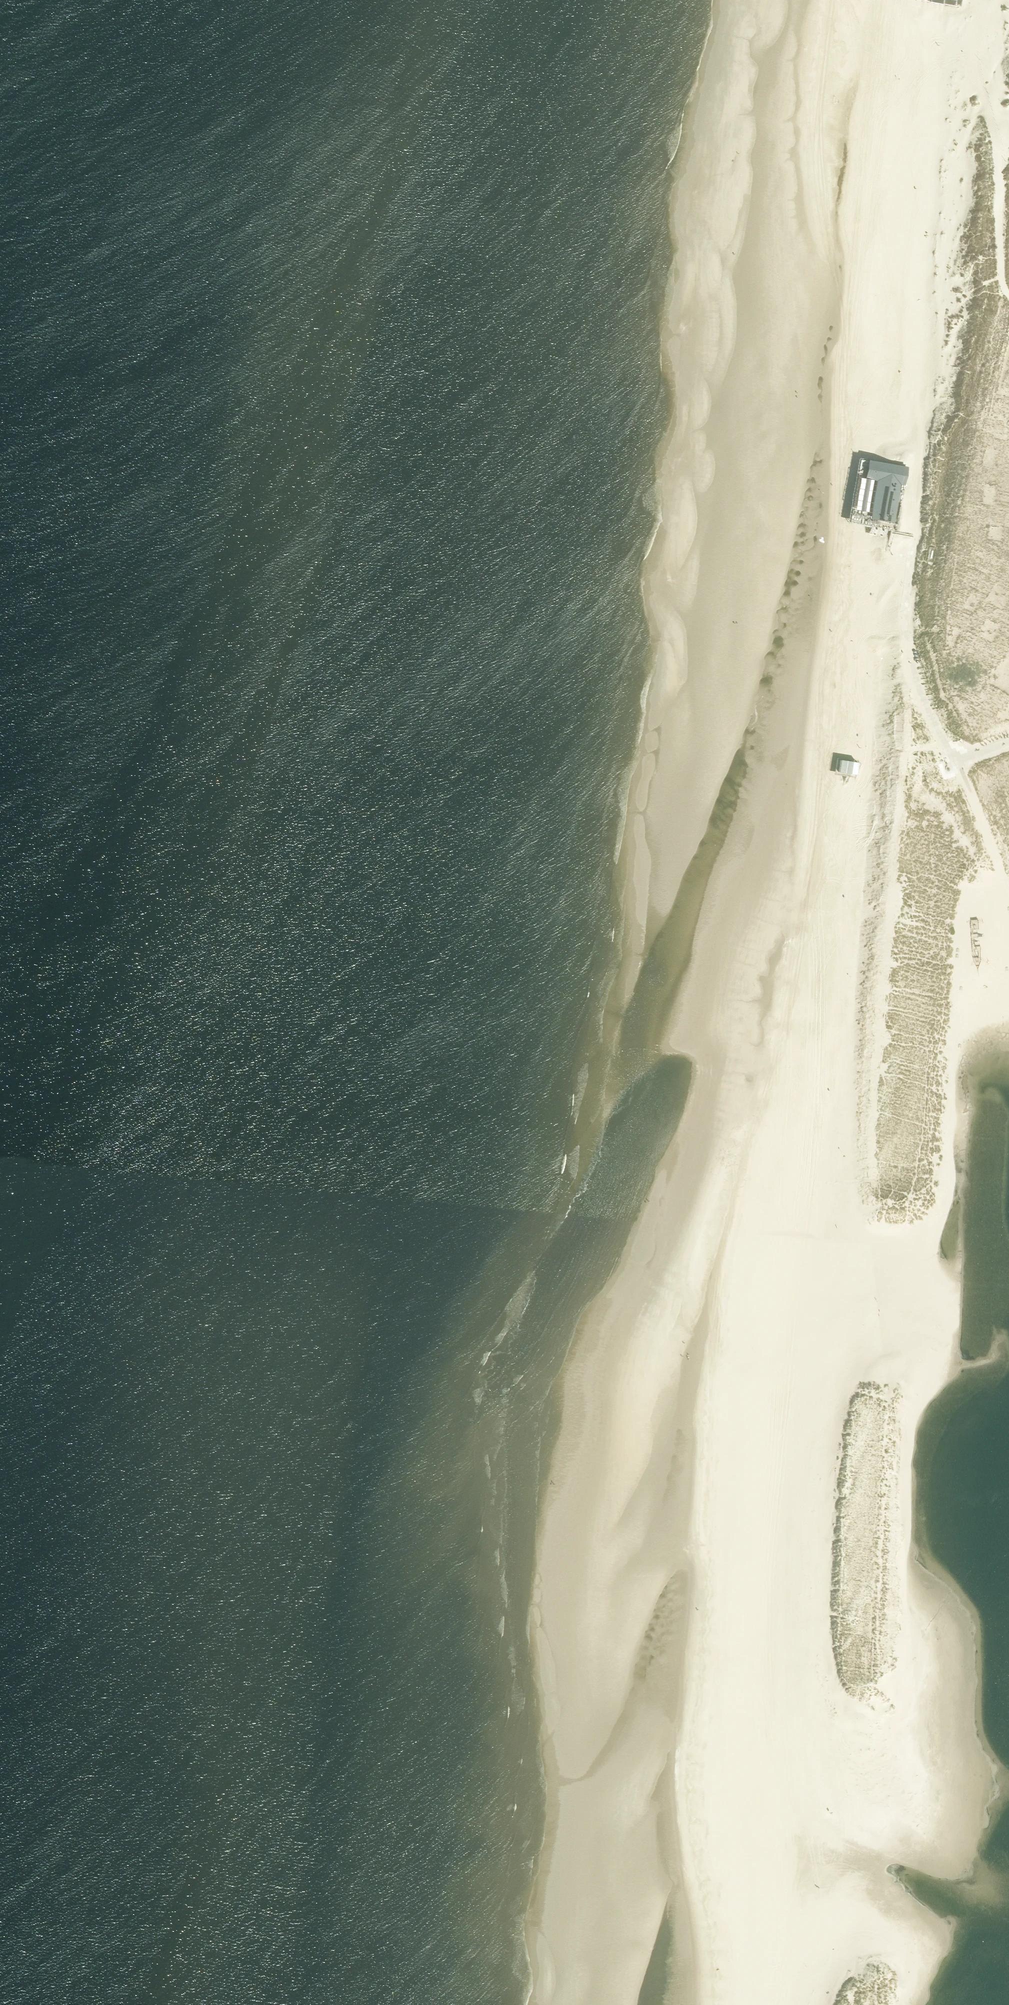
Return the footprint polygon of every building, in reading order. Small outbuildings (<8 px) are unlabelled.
[(870,527),(870,533),(886,536),(887,531),(890,531),(886,552),(891,553),(897,519),(896,518),(902,485),(903,485),(906,467),(859,459),(848,523),(870,527)]
